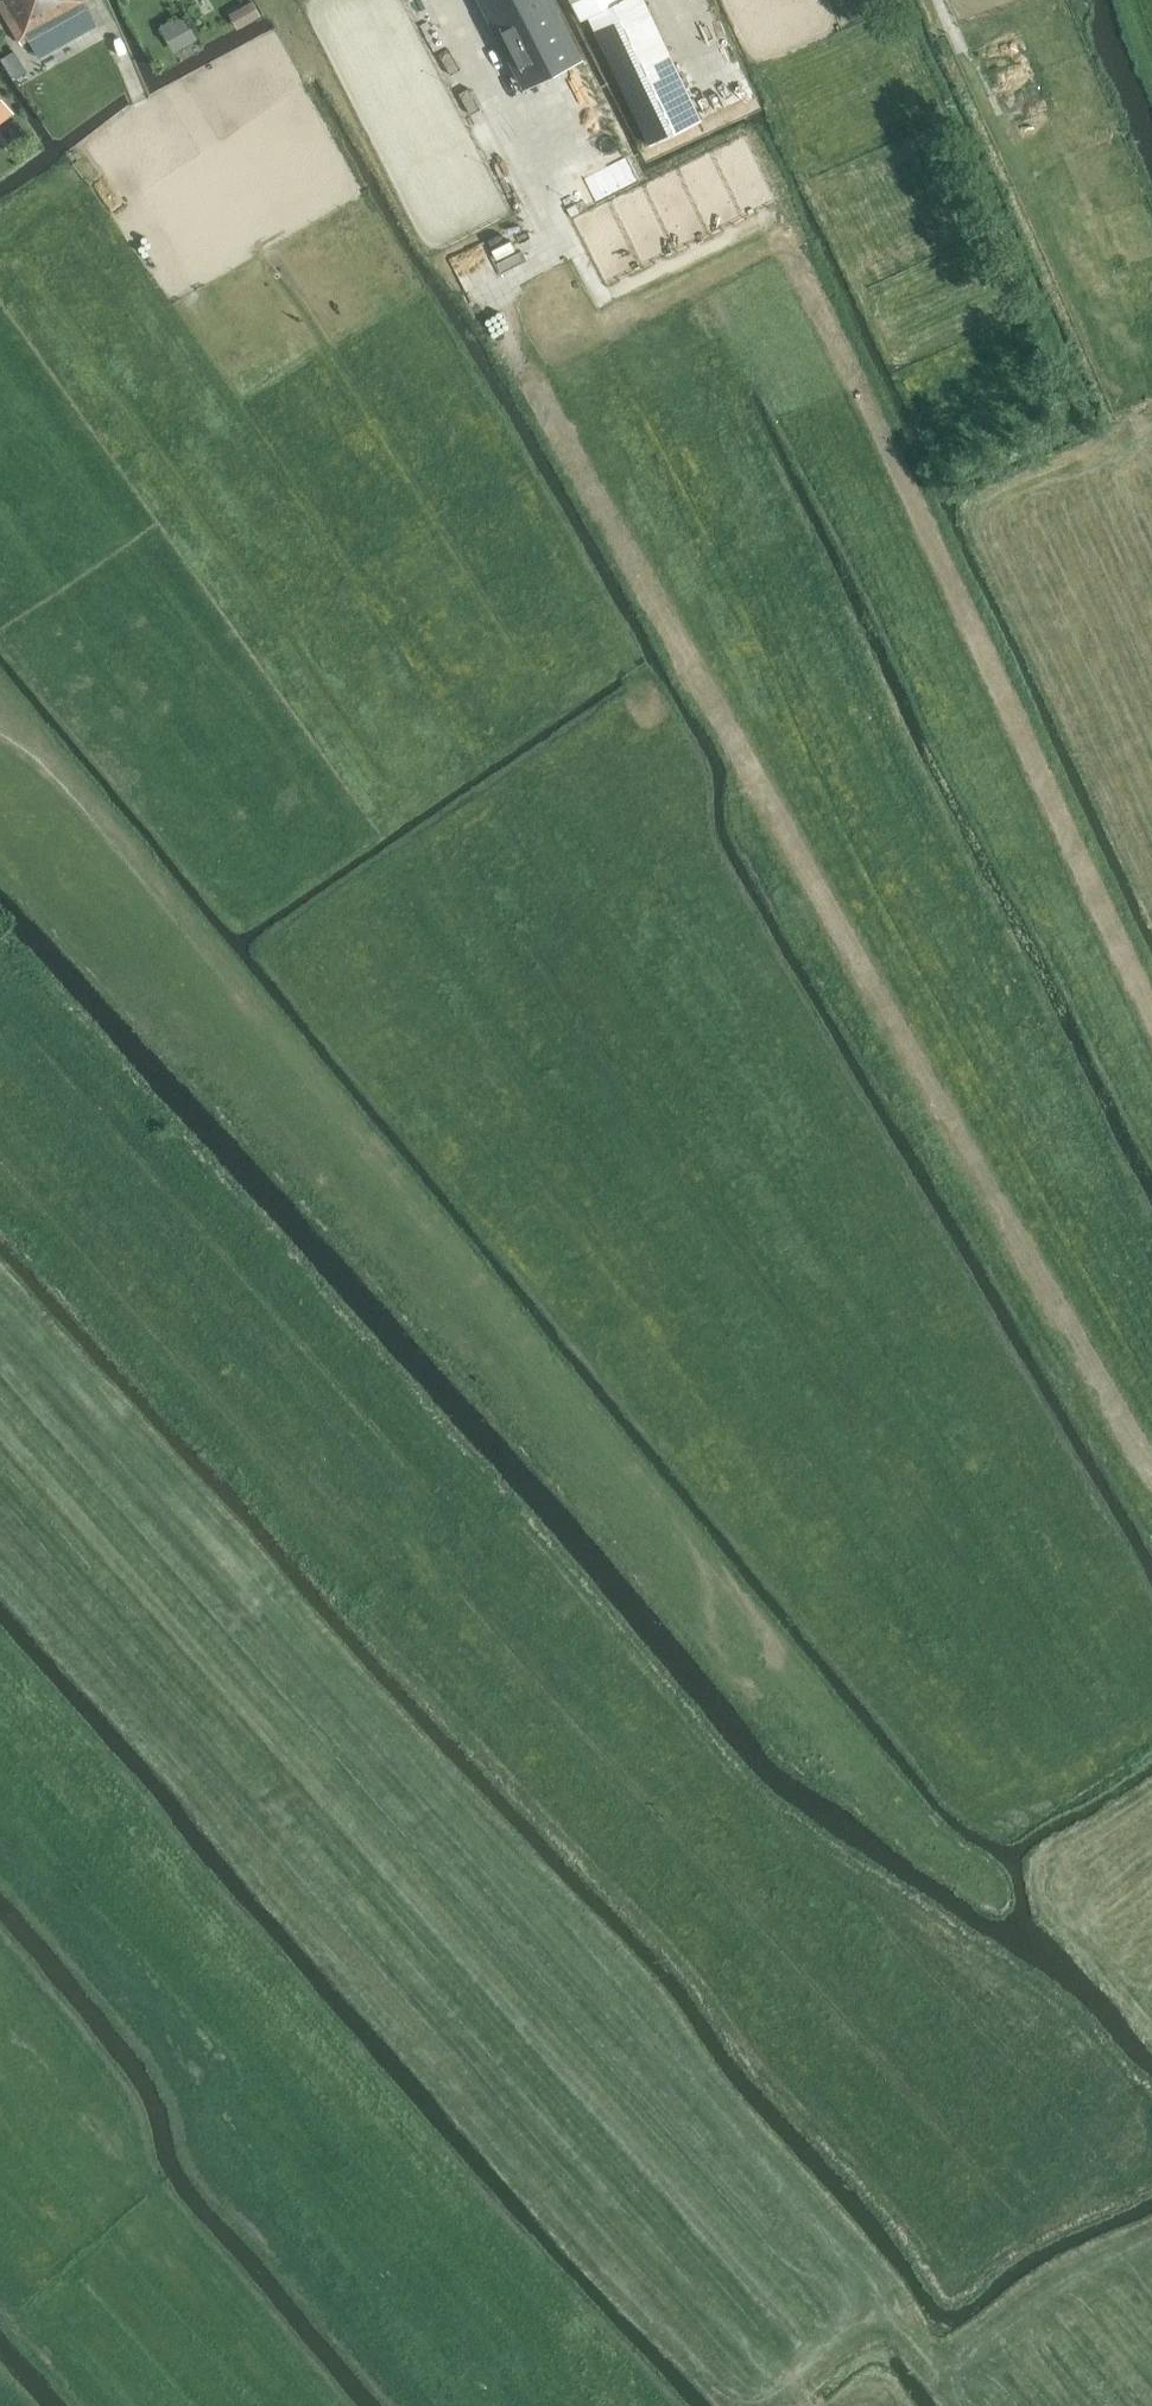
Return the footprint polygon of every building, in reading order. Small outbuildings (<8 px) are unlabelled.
[(40,0),(0,0),(0,6),(22,43),(29,39),(36,53),(63,38),(55,25),(40,0)] [(55,25),(63,38),(93,22),(87,7),(83,0),(40,0),(55,25)] [(551,0),(482,0),(526,85),(580,57),(551,0)] [(581,19),(619,0),(572,0),(581,19)] [(650,144),(702,119),(645,0),(620,0),(589,16),(650,144)] [(259,15),(252,2),(230,14),(237,27),(259,15)] [(165,26),(177,47),(197,36),(185,15),(165,26)] [(612,184),(637,171),(627,153),(603,167),(612,184)]
